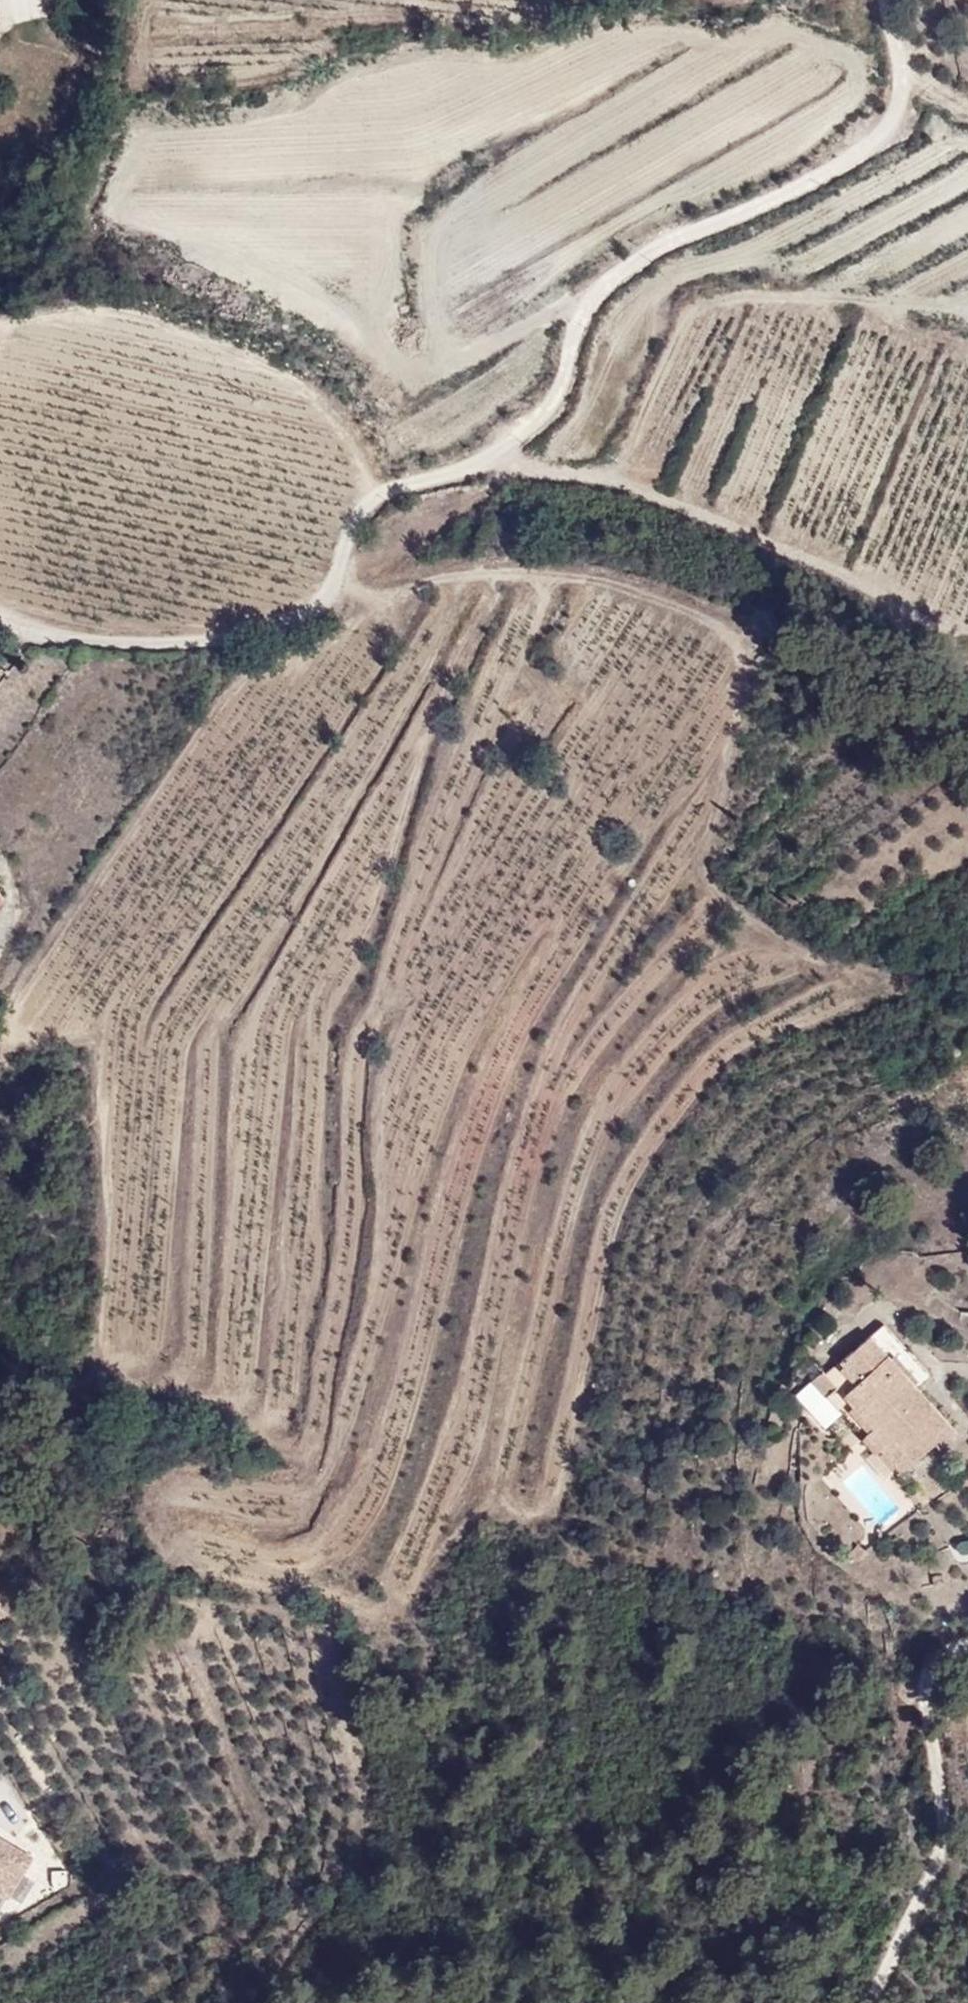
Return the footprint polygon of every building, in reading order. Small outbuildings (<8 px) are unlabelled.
[(841,1358),(829,1372),(844,1387),(834,1396),(874,1436),(891,1420),(904,1433),(926,1453),(940,1439),(945,1444),(963,1425),(918,1383),(929,1370),(878,1321),(865,1335),(864,1334),(840,1357),(841,1358)] [(874,1436),(887,1450),(904,1433),(891,1420),(874,1436)] [(879,1473),(892,1465),(881,1449),(869,1457),(879,1473)] [(967,1557),(967,1537),(956,1542),(963,1559),(967,1557)] [(9,1901),(36,1858),(0,1836),(0,1896),(9,1901)]
